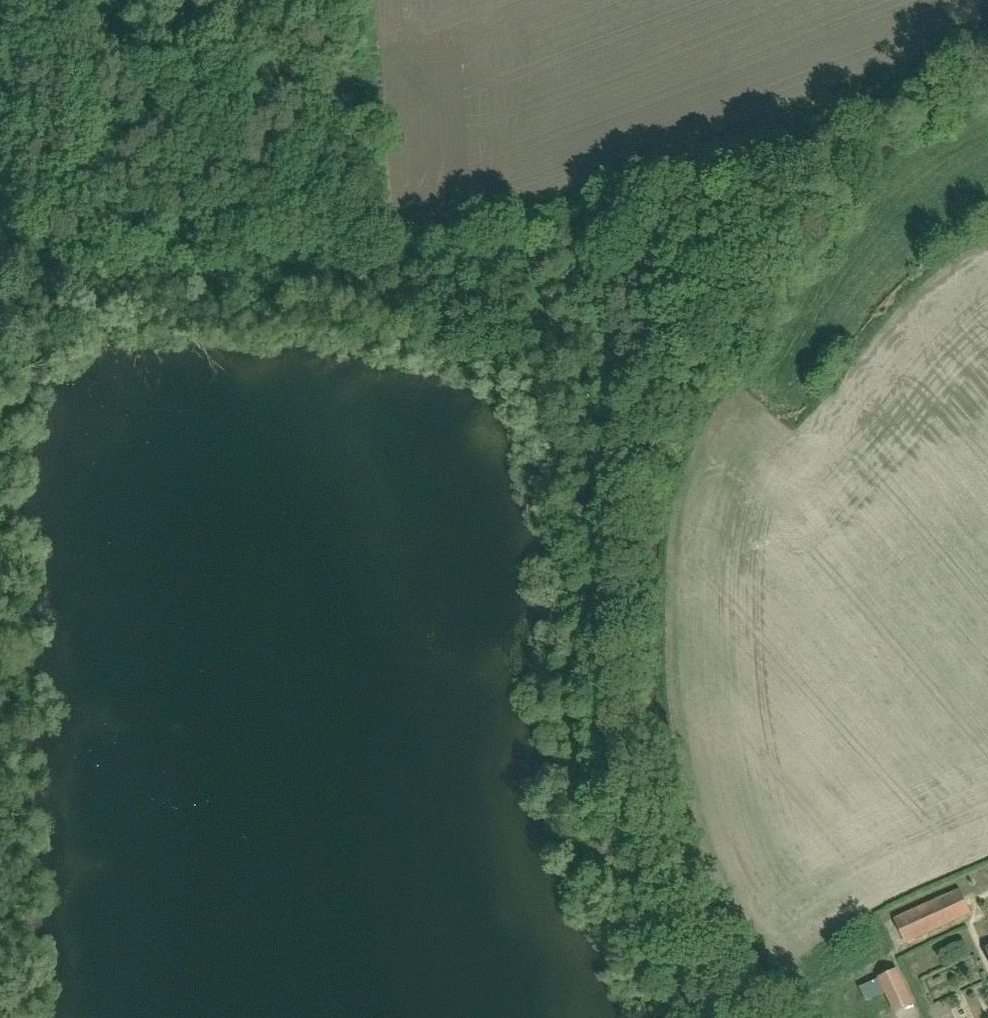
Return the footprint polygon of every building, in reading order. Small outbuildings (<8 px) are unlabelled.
[(898,916),(909,941),(972,914),(961,889),(898,916)] [(919,1000),(904,965),(883,974),(899,1009),(919,1000)]
